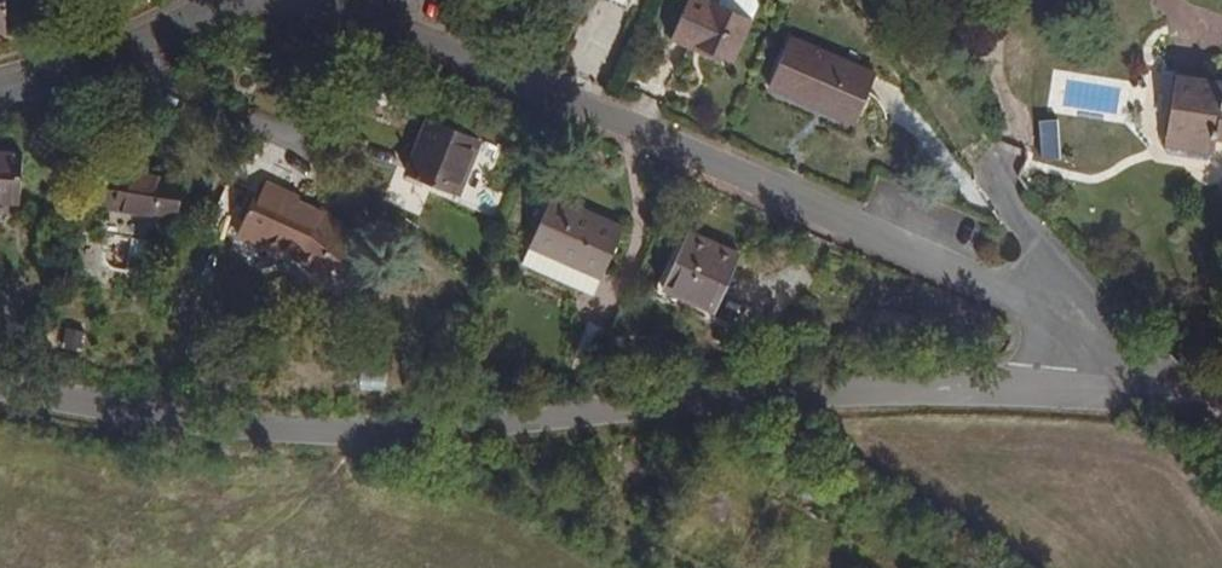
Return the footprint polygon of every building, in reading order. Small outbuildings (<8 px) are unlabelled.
[(718,0),(686,0),(670,38),(691,47),(693,43),(733,60),(753,15),(719,0),(718,0)] [(719,0),(753,15),(758,1),(758,0),(719,0)] [(877,70),(791,33),(768,86),(854,123),(877,70)] [(1213,79),(1172,73),(1160,146),(1209,155),(1218,143),(1221,144),(1221,86),(1213,79)] [(480,137),(430,115),(405,172),(456,193),(480,137)] [(0,145),(0,192),(21,193),(23,147),(0,145)] [(183,178),(107,164),(100,201),(176,215),(183,178)] [(300,195),(268,180),(264,189),(259,187),(237,235),(263,248),(266,243),(302,259),(324,278),(354,240),(325,217),(297,203),(300,195)] [(623,226),(533,187),(515,229),(532,236),(529,243),(602,274),(623,226)] [(739,253),(688,229),(663,284),(714,308),(739,253)]
